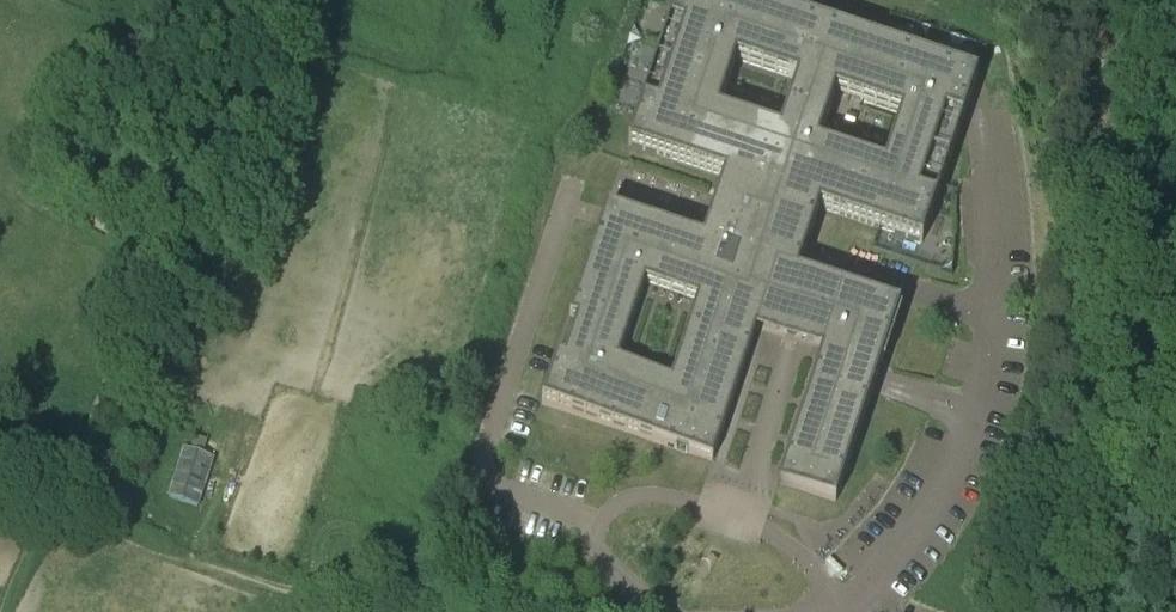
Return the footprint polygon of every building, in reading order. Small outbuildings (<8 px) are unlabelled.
[(977,77),(747,0),(677,0),(669,23),(683,28),(657,107),(643,102),(628,145),(724,177),(720,190),(702,243),(606,211),(542,404),(712,461),(755,332),(821,354),(778,483),(835,502),(900,309),(797,275),(819,209),(922,243),(977,77)] [(167,501),(196,510),(211,461),(182,452),(167,501)]
